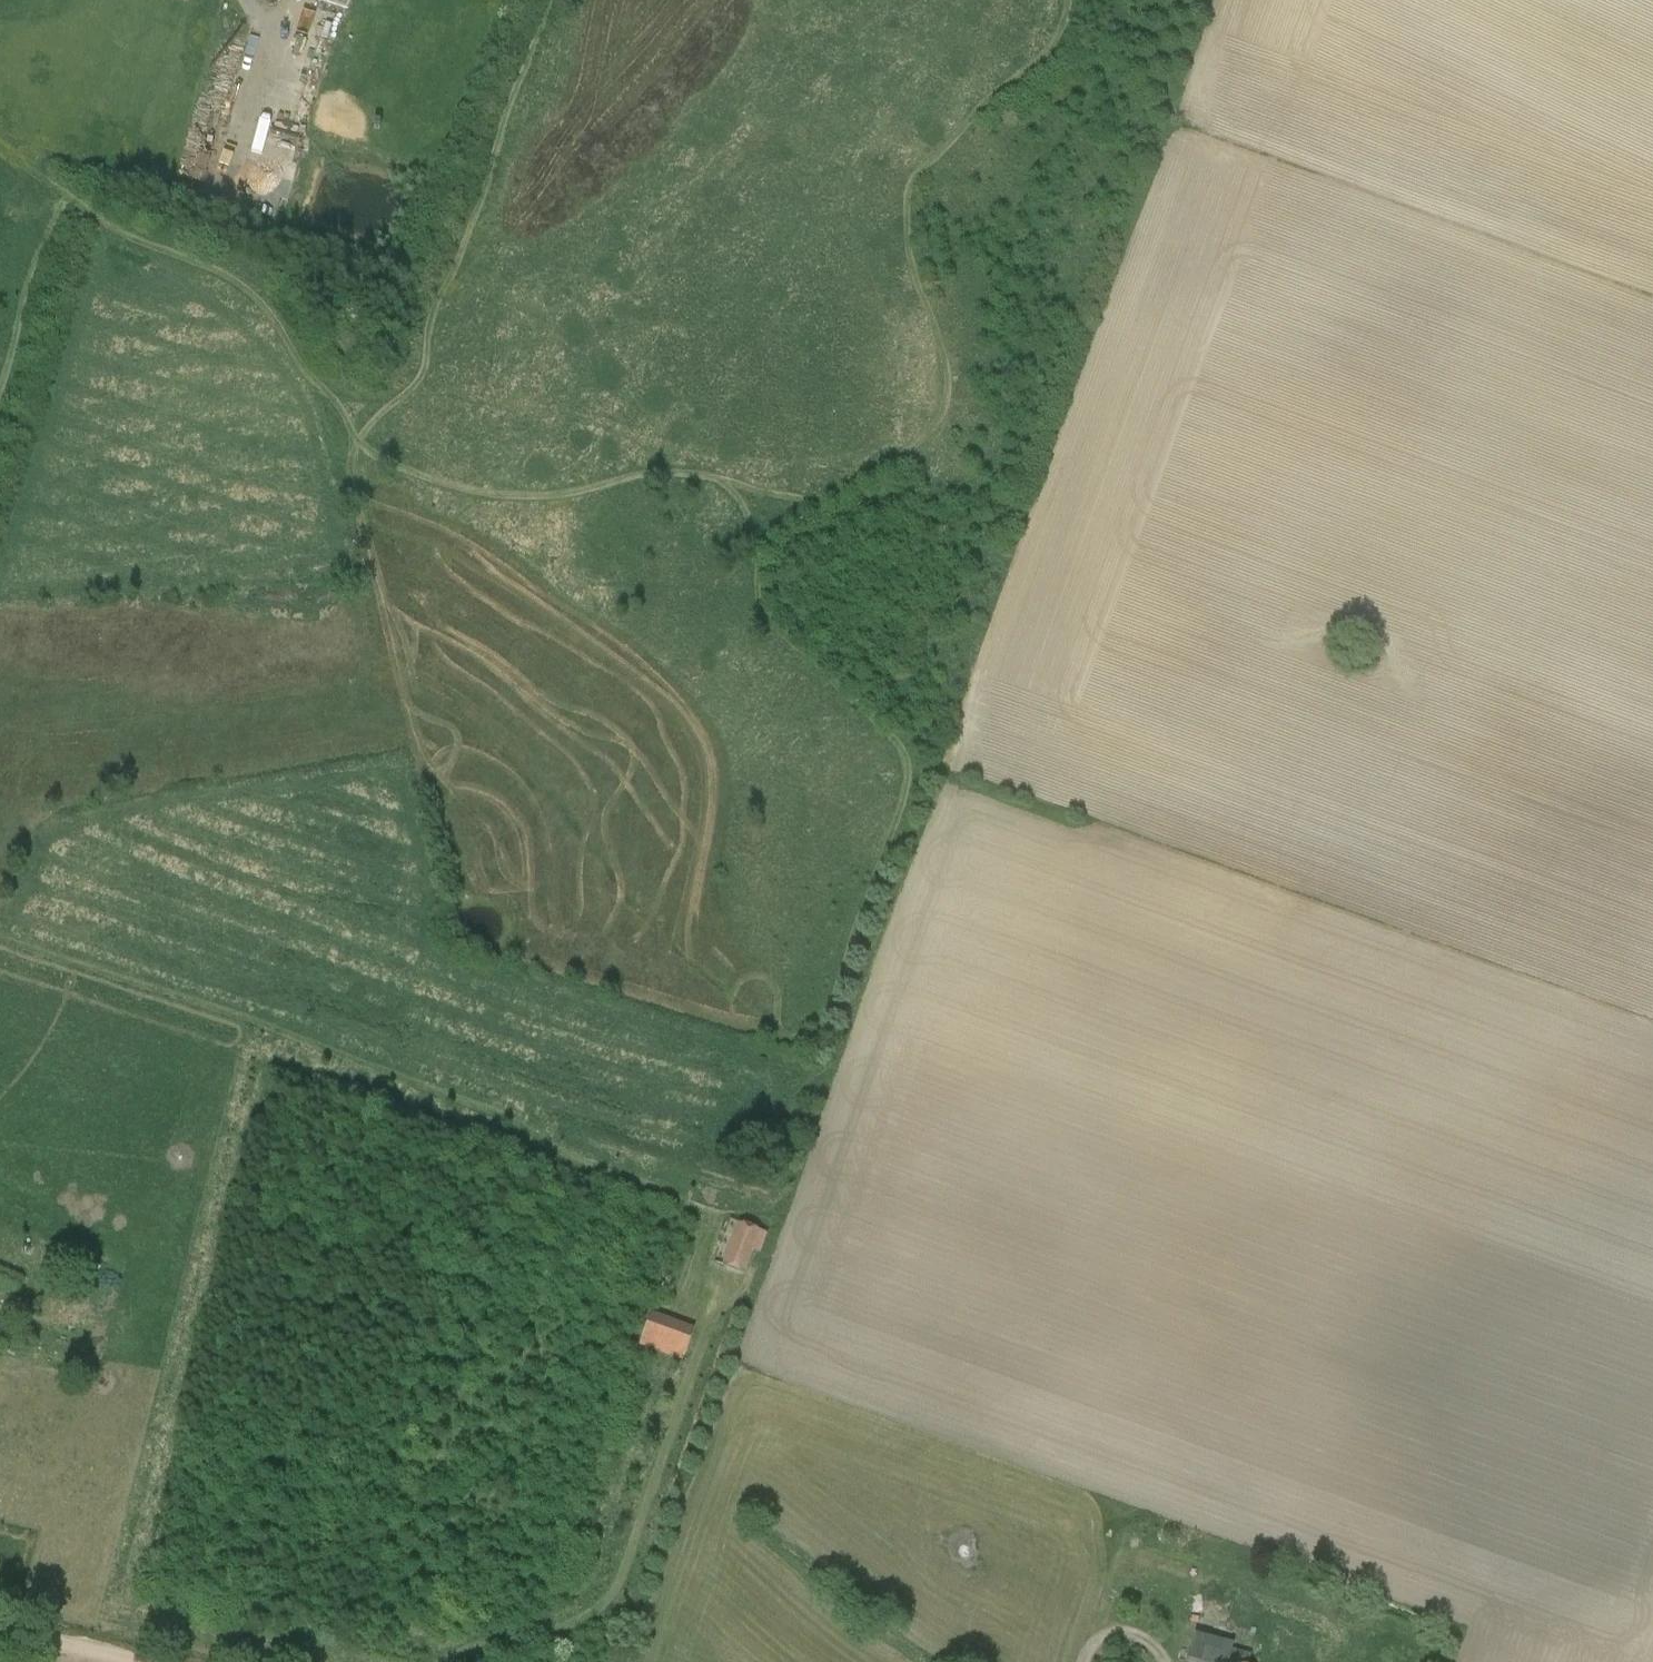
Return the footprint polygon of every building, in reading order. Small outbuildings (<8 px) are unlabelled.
[(346,9),(316,0),(308,0),(272,125),(309,136),(346,9)] [(753,1275),(765,1240),(748,1234),(738,1270),(753,1275)] [(639,1347),(657,1354),(668,1321),(650,1315),(639,1347)] [(1253,1655),(1231,1649),(1233,1642),(1221,1639),(1219,1646),(1214,1644),(1215,1639),(1212,1638),(1210,1644),(1193,1639),(1187,1661),(1251,1661),(1253,1655)]
